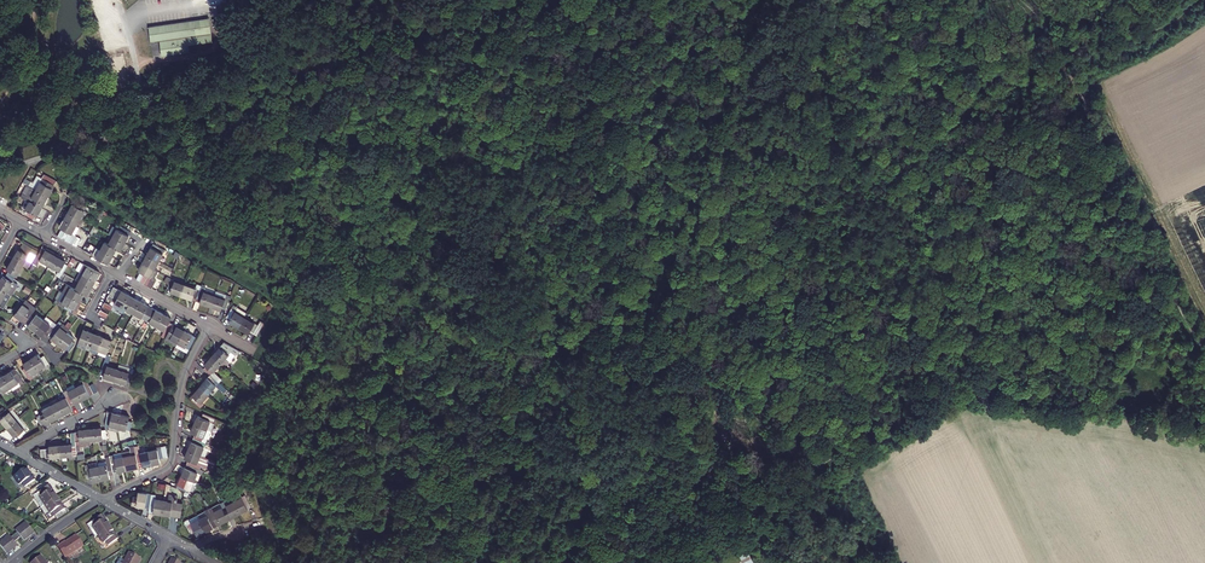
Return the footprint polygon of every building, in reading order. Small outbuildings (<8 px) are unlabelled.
[(148,42),(157,41),(159,56),(187,53),(186,45),(210,42),(207,19),(146,27),(148,42)] [(41,178),(35,189),(49,197),(57,182),(45,175),(43,179),(41,178)] [(35,189),(30,186),(25,194),(20,191),(17,195),(22,197),(27,200),(42,209),(49,197),(35,189)] [(38,216),(42,209),(27,200),(23,208),(29,211),(27,215),(34,219),(36,215),(38,216)] [(69,212),(81,218),(85,211),(82,209),(83,205),(75,200),(69,212)] [(65,219),(77,226),(81,218),(69,212),(65,219)] [(60,227),(63,229),(67,231),(71,233),(72,234),(77,226),(65,219),(60,227)] [(114,236),(125,243),(132,232),(120,225),(118,229),(113,226),(109,234),(114,236)] [(67,231),(63,229),(58,236),(60,237),(62,239),(67,231)] [(71,233),(67,231),(62,239),(63,239),(66,241),(71,233)] [(72,234),(71,233),(66,241),(70,243),(74,235),(72,234)] [(78,237),(74,235),(70,243),(74,245),(78,237)] [(114,236),(109,245),(117,249),(121,251),(125,243),(114,236)] [(82,239),(78,237),(74,245),(78,247),(82,239)] [(117,249),(109,245),(105,242),(101,250),(113,256),(117,249)] [(166,250),(154,243),(147,255),(159,262),(166,250)] [(18,250),(12,259),(22,265),(30,253),(31,253),(33,249),(25,244),(21,251),(18,250)] [(113,256),(101,250),(97,248),(93,255),(109,264),(113,256)] [(50,266),(56,256),(46,251),(45,253),(42,251),(37,259),(50,266)] [(147,255),(143,263),(155,269),(159,262),(147,255)] [(63,273),(67,266),(64,264),(65,261),(56,256),(50,266),(63,273)] [(8,271),(7,274),(14,279),(22,265),(12,259),(6,269),(8,271)] [(144,274),(149,276),(152,278),(155,279),(159,272),(155,269),(143,263),(139,271),(141,272),(144,274)] [(83,274),(95,281),(100,273),(88,266),(88,267),(84,264),(79,272),(83,274)] [(141,272),(136,280),(140,282),(144,274),(141,272)] [(14,279),(7,274),(5,277),(2,276),(0,280),(0,288),(6,292),(9,294),(11,295),(17,285),(12,282),(14,279)] [(79,282),(91,289),(95,281),(83,274),(79,282)] [(140,282),(144,284),(149,276),(144,274),(140,282)] [(144,284),(148,286),(152,278),(149,276),(144,284)] [(148,286),(152,288),(156,280),(155,279),(152,278),(148,286)] [(79,282),(75,280),(71,288),(75,290),(79,282)] [(171,292),(182,296),(186,285),(171,280),(168,288),(172,290),(171,292)] [(75,290),(83,295),(86,297),(91,289),(79,282),(75,290)] [(196,289),(186,285),(182,296),(196,301),(197,299),(200,291),(202,287),(202,286),(198,285),(196,289)] [(23,291),(29,294),(32,289),(26,286),(23,291)] [(211,307),(215,296),(204,292),(205,288),(202,287),(200,291),(197,299),(196,301),(211,307)] [(79,302),(83,295),(75,290),(71,288),(67,295),(79,302)] [(118,299),(122,291),(118,289),(114,296),(118,299)] [(118,299),(115,303),(116,303),(114,307),(120,311),(123,307),(127,309),(129,305),(133,297),(122,291),(118,299)] [(0,302),(3,304),(9,294),(6,292),(0,302)] [(56,304),(68,311),(76,316),(79,312),(75,309),(79,302),(67,295),(63,292),(58,300),(56,299),(54,303),(56,304)] [(114,296),(110,294),(107,298),(114,302),(115,303),(118,299),(114,296)] [(223,309),(227,310),(230,302),(215,296),(211,307),(222,311),(223,309)] [(141,302),(133,297),(129,305),(127,309),(135,313),(141,302)] [(25,323),(30,316),(35,309),(25,301),(24,303),(14,315),(25,323)] [(142,318),(140,321),(139,323),(144,325),(146,320),(153,308),(141,302),(135,313),(142,318)] [(111,311),(113,307),(109,305),(105,303),(103,306),(111,311)] [(111,311),(103,306),(101,310),(109,314),(111,311)] [(240,329),(248,315),(235,307),(228,319),(231,321),(230,323),(240,329)] [(153,308),(146,320),(158,326),(165,315),(153,308)] [(107,318),(109,314),(101,310),(99,313),(107,318)] [(33,318),(30,316),(25,323),(35,331),(44,321),(36,315),(33,318)] [(161,335),(166,338),(174,324),(171,322),(173,319),(165,315),(158,326),(163,329),(161,335)] [(245,319),(240,329),(250,335),(251,333),(254,335),(258,327),(245,319)] [(48,336),(54,329),(44,321),(35,331),(42,337),(45,334),(48,336)] [(261,323),(258,327),(254,335),(259,338),(263,330),(264,330),(264,325),(261,323)] [(174,324),(166,338),(166,339),(177,345),(179,342),(185,331),(174,324)] [(58,344),(67,334),(60,328),(57,332),(54,329),(48,336),(58,344)] [(93,343),(96,334),(84,329),(79,342),(88,345),(90,342),(93,343)] [(197,337),(185,331),(179,342),(177,345),(177,346),(188,353),(191,348),(195,341),(197,337)] [(67,334),(58,344),(69,352),(74,345),(71,343),(74,339),(67,334)] [(104,337),(96,334),(93,343),(91,347),(99,350),(104,337)] [(104,337),(99,350),(108,353),(113,341),(104,337)] [(227,344),(214,358),(223,365),(228,370),(244,353),(227,344)] [(31,360),(38,371),(46,366),(48,370),(51,368),(45,358),(44,357),(41,359),(39,355),(31,360)] [(208,368),(206,371),(212,377),(223,365),(214,358),(207,366),(208,368)] [(31,380),(40,375),(38,371),(31,360),(24,364),(25,368),(22,369),(28,379),(31,380)] [(104,379),(115,381),(118,370),(103,367),(101,372),(101,375),(105,376),(104,379)] [(4,375),(10,387),(18,382),(20,386),(24,384),(15,369),(4,375)] [(129,373),(118,370),(115,381),(126,384),(127,382),(131,382),(134,370),(130,369),(129,373)] [(10,387),(4,375),(0,378),(0,388),(1,387),(3,391),(10,387)] [(202,388),(211,396),(215,391),(217,393),(219,390),(225,395),(229,392),(214,379),(211,382),(210,380),(202,388)] [(84,384),(76,388),(82,401),(94,395),(90,386),(87,380),(83,382),(84,384)] [(95,384),(90,386),(94,395),(99,393),(95,384)] [(69,396),(73,405),(82,401),(76,388),(68,392),(69,396)] [(196,399),(194,401),(200,407),(201,408),(211,396),(202,388),(194,397),(196,399)] [(70,407),(73,405),(69,396),(57,402),(64,415),(72,411),(70,407)] [(64,415),(57,402),(50,406),(56,418),(64,415)] [(56,418),(50,406),(42,410),(44,414),(39,416),(43,424),(56,418)] [(7,429),(16,422),(6,409),(0,414),(0,416),(2,418),(0,419),(0,420),(7,429)] [(118,427),(121,414),(108,411),(105,424),(118,427)] [(121,414),(118,427),(131,431),(133,422),(129,421),(130,417),(121,414)] [(193,425),(206,430),(210,421),(213,422),(214,419),(212,418),(203,414),(202,417),(197,415),(193,425)] [(16,436),(19,439),(26,433),(16,422),(7,429),(14,437),(16,436)] [(205,444),(206,440),(203,438),(206,430),(193,425),(190,432),(194,434),(192,438),(201,442),(205,444)] [(103,444),(107,444),(106,430),(102,431),(102,429),(90,430),(91,441),(103,440),(103,444)] [(80,446),(91,445),(91,441),(90,430),(79,431),(79,433),(74,433),(74,434),(76,448),(80,448),(80,446)] [(71,445),(60,446),(61,457),(76,456),(76,448),(74,434),(70,434),(71,445)] [(192,438),(187,450),(200,456),(205,444),(201,442),(192,438)] [(161,449),(149,451),(152,465),(160,463),(159,458),(168,457),(165,445),(161,446),(161,449)] [(41,459),(61,457),(60,446),(49,447),(49,449),(41,450),(41,459)] [(131,455),(124,457),(126,470),(135,468),(134,464),(138,463),(136,454),(135,446),(130,448),(131,455)] [(139,446),(135,446),(136,454),(138,463),(142,462),(143,467),(152,465),(149,451),(140,453),(139,446)] [(195,468),(199,470),(201,466),(200,465),(202,459),(203,457),(200,456),(187,450),(184,458),(188,461),(187,465),(195,468)] [(126,470),(124,457),(123,453),(109,456),(113,473),(126,470)] [(113,473),(109,456),(105,457),(107,465),(98,467),(101,480),(110,478),(109,474),(113,473)] [(101,480),(98,467),(97,463),(84,465),(87,478),(91,478),(92,482),(101,480)] [(200,474),(202,471),(199,470),(195,468),(187,465),(182,476),(194,482),(197,473),(200,474)] [(32,477),(28,469),(16,476),(21,485),(23,483),(25,487),(36,481),(33,476),(32,477)] [(190,489),(194,482),(182,476),(176,488),(184,492),(187,487),(190,489)] [(50,485),(40,492),(42,497),(41,498),(46,506),(57,499),(52,490),(53,490),(50,485)] [(36,501),(41,498),(42,497),(40,492),(34,496),(36,501)] [(137,506),(150,508),(152,495),(139,493),(137,506)] [(232,498),(234,502),(243,498),(240,493),(232,498)] [(156,496),(152,495),(150,508),(154,508),(153,513),(162,514),(164,501),(155,500),(156,496)] [(234,502),(240,514),(252,508),(246,496),(243,498),(234,502)] [(46,506),(41,498),(36,501),(42,509),(46,506)] [(57,499),(46,506),(42,509),(41,509),(49,520),(66,510),(63,506),(62,506),(57,499)] [(164,501),(162,514),(181,517),(182,504),(164,501)] [(240,514),(234,502),(226,506),(228,510),(224,512),(228,520),(240,514)] [(213,507),(213,508),(215,512),(222,508),(220,504),(213,507)] [(215,512),(213,508),(209,510),(216,526),(228,520),(224,512),(222,508),(215,512)] [(216,526),(209,510),(205,512),(207,516),(199,520),(204,532),(216,526)] [(99,535),(110,528),(105,520),(106,519),(103,515),(93,522),(95,526),(93,527),(99,535)] [(204,532),(199,520),(190,524),(188,520),(185,522),(191,533),(194,532),(196,536),(204,532)] [(15,534),(17,537),(21,541),(23,544),(33,537),(25,527),(15,534)] [(115,536),(110,528),(99,535),(104,543),(106,542),(108,546),(119,539),(116,535),(115,536)] [(56,546),(65,558),(84,545),(76,534),(65,541),(65,540),(56,546)] [(10,542),(8,540),(0,546),(0,547),(8,556),(16,550),(14,547),(10,542)] [(743,562),(751,562),(753,562),(746,546),(737,550),(743,562)] [(141,560),(130,554),(124,562),(140,562),(141,560)]
